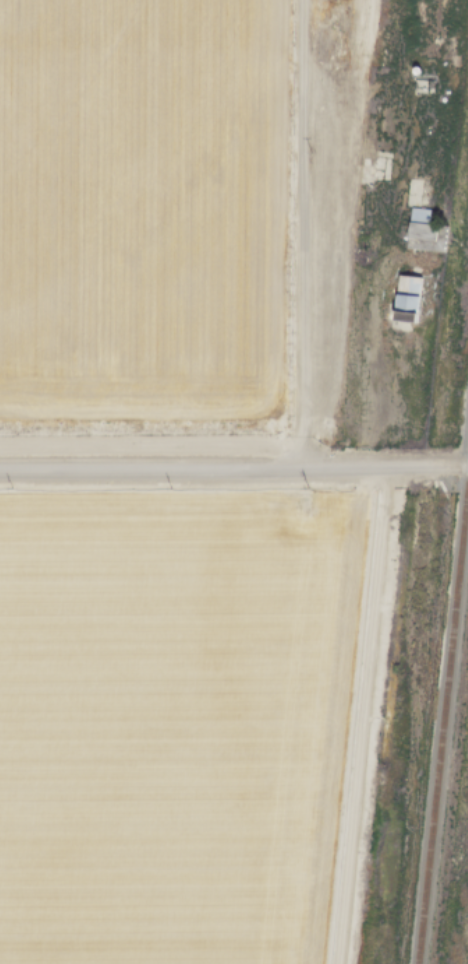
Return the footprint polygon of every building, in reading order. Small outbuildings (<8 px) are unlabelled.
[(434,96),(434,81),(413,81),(413,96),(434,96)] [(409,217),(410,206),(430,208),(429,219),(409,217)] [(406,246),(410,219),(448,225),(445,251),(406,246)] [(352,248),(365,248),(365,259),(352,259),(352,248)] [(421,276),(417,319),(392,316),(397,273),(421,276)]
